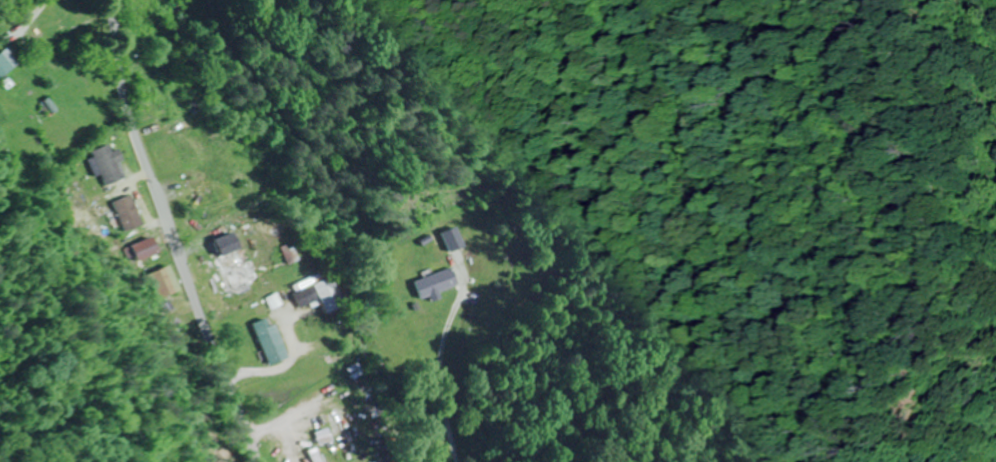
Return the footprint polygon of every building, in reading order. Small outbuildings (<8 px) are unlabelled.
[(21,65),(9,49),(0,56),(0,81),(21,65)] [(130,178),(119,150),(114,152),(111,145),(93,153),(100,170),(101,169),(109,187),(130,178)] [(116,204),(129,233),(147,224),(134,195),(116,204)] [(215,241),(236,291),(256,283),(235,232),(215,241)] [(134,248),(142,263),(163,252),(155,237),(134,248)] [(150,277),(161,302),(184,291),(173,266),(150,277)] [(459,287),(453,269),(412,283),(418,301),(459,287)] [(331,276),(319,281),(320,282),(295,292),(302,310),(321,301),(328,316),(345,309),(331,276)] [(291,360),(274,318),(257,325),(274,367),(291,360)] [(319,433),(323,445),(335,442),(332,430),(319,433)]
